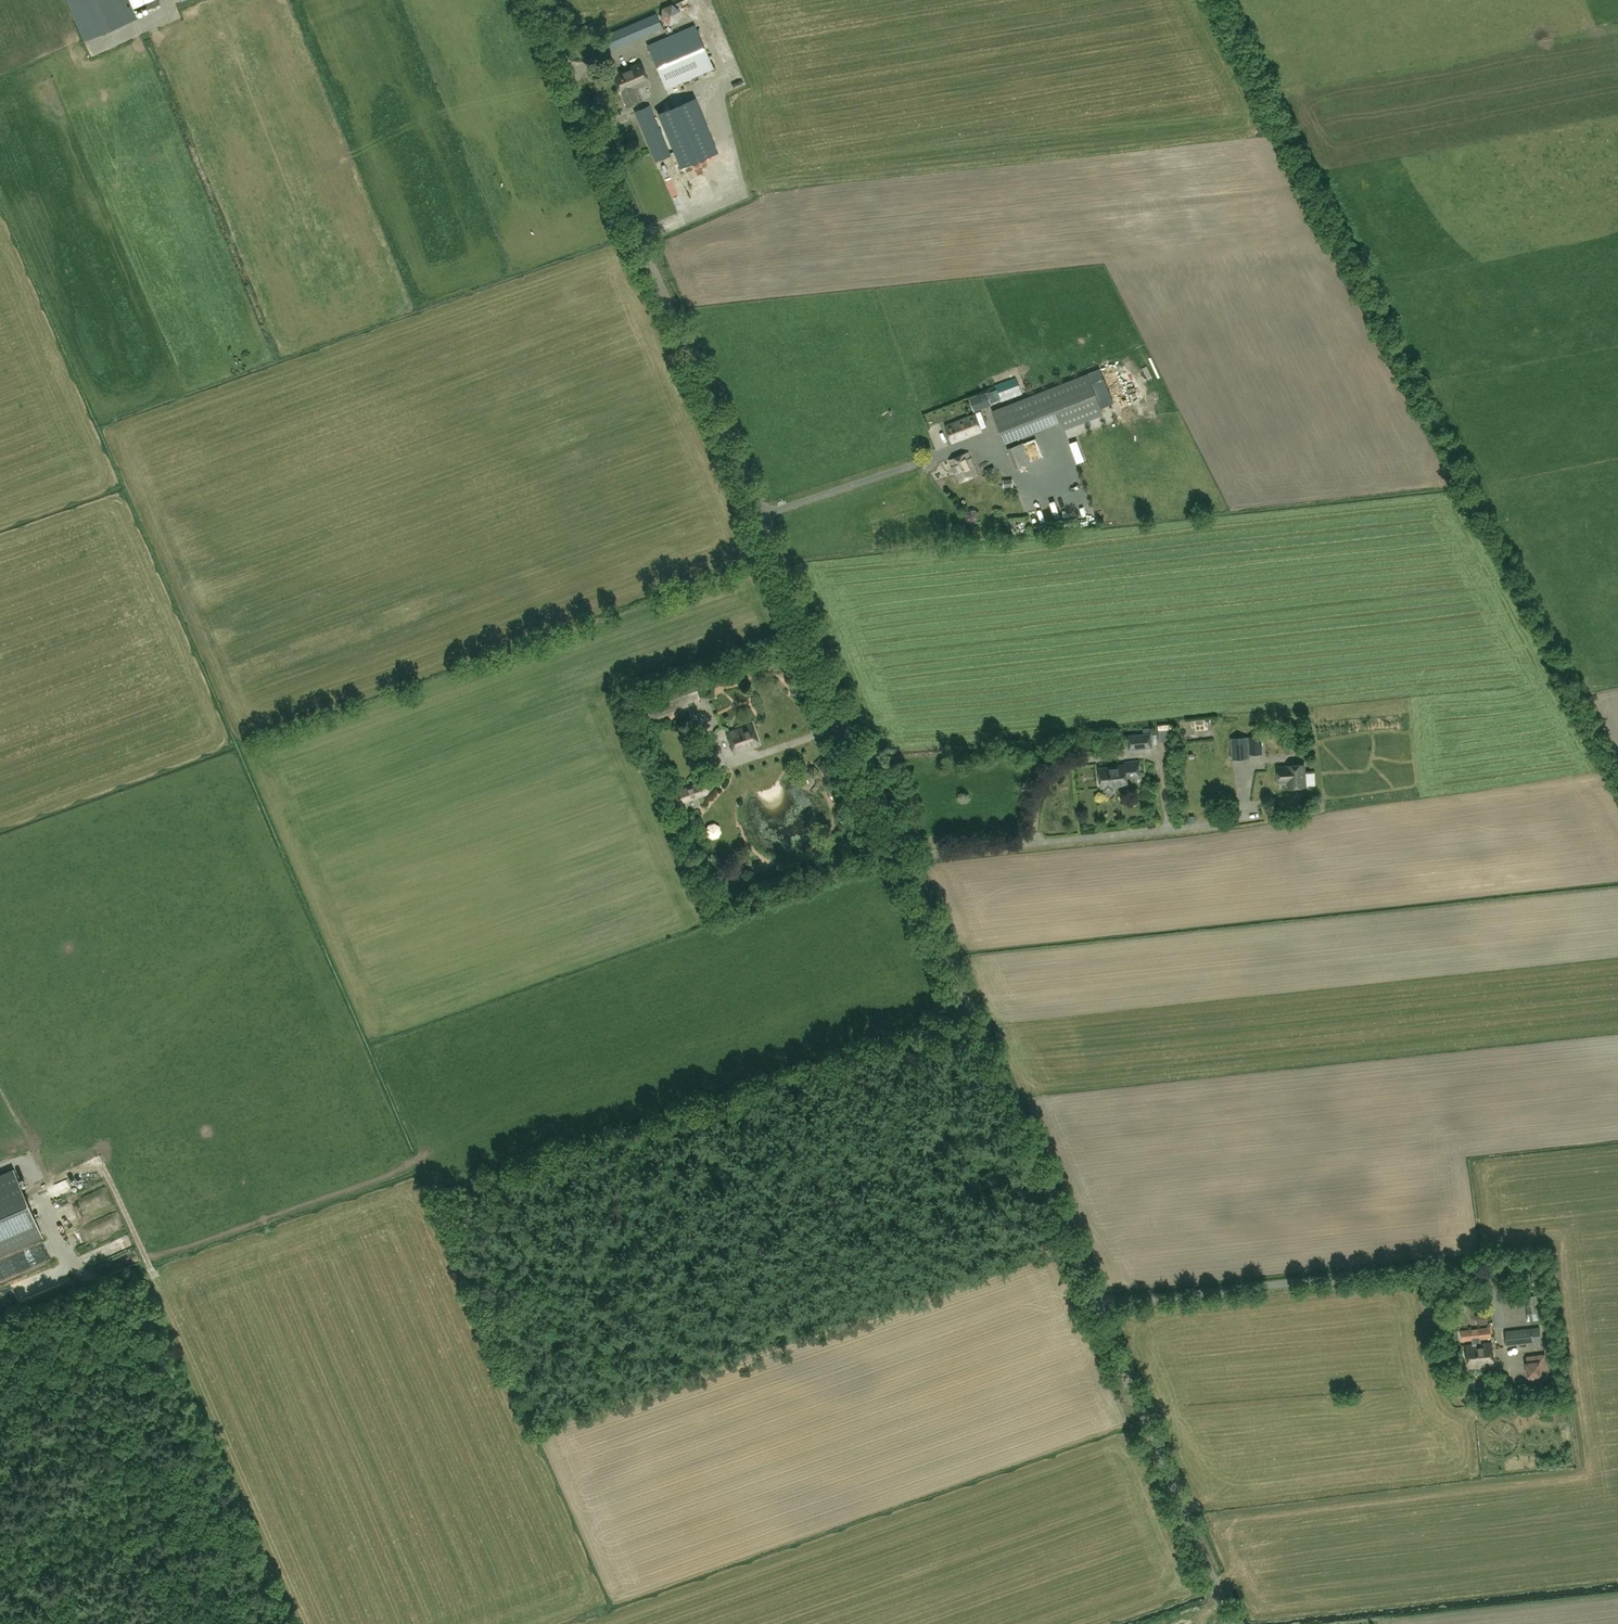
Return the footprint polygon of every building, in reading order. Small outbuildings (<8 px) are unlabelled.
[(85,40),(136,18),(132,8),(128,0),(68,0),(85,40)] [(679,21),(680,11),(672,4),(661,7),(660,18),(669,24),(679,21)] [(656,13),(603,35),(611,50),(662,28),(656,13)] [(713,67),(694,24),(647,44),(666,87),(713,67)] [(634,82),(646,76),(640,62),(612,74),(618,89),(634,82)] [(649,83),(646,76),(634,82),(618,89),(621,95),(626,107),(642,100),(637,88),(649,83)] [(716,152),(693,99),(659,114),(681,167),(716,152)] [(663,133),(661,129),(650,105),(635,111),(657,161),(672,155),(665,139),(663,133)] [(711,175),(724,170),(719,153),(706,158),(711,175)] [(685,206),(674,166),(662,170),(673,209),(685,206)] [(1100,368),(1087,373),(1100,408),(1114,403),(1100,368)] [(1087,373),(993,410),(1004,437),(1059,415),(1065,429),(1103,414),(1100,408),(1087,373)] [(974,412),(992,404),(987,391),(969,398),(974,412)] [(945,426),(952,443),(982,431),(975,414),(945,426)] [(1030,463),(1023,444),(1008,449),(1015,468),(1030,463)] [(991,469),(997,466),(989,450),(983,453),(991,469)] [(950,460),(959,483),(978,475),(968,452),(950,460)] [(1013,479),(1003,479),(1004,487),(1013,487),(1013,479)] [(1049,507),(1048,515),(1058,516),(1059,508),(1049,507)] [(956,523),(954,527),(955,530),(961,534),(965,529),(964,527),(959,523),(956,523)] [(698,698),(699,702),(700,701),(692,679),(638,698),(646,721),(693,704),(691,701),(698,698)] [(752,724),(727,733),(734,754),(759,745),(752,724)] [(1169,744),(1168,731),(1155,731),(1156,745),(1169,744)] [(1307,736),(1299,731),(1293,741),(1301,746),(1307,736)] [(720,733),(709,737),(711,743),(722,739),(720,733)] [(1145,748),(1143,735),(1128,736),(1130,749),(1145,748)] [(1262,737),(1232,739),(1233,760),(1250,759),(1250,753),(1263,752),(1262,737)] [(1139,761),(1125,763),(1126,766),(1099,768),(1101,788),(1104,787),(1105,791),(1113,790),(1113,787),(1128,785),(1127,777),(1140,775),(1139,761)] [(1278,767),(1279,782),(1289,781),(1289,788),(1306,787),(1304,764),(1288,765),(1288,767),(1278,767)] [(697,785),(679,791),(673,793),(677,803),(682,801),(703,794),(706,796),(723,777),(713,768),(697,785)] [(42,1235),(15,1172),(0,1179),(0,1253),(42,1235)] [(53,1183),(58,1192),(69,1187),(64,1177),(53,1183)] [(71,1195),(81,1194),(81,1186),(71,1187),(71,1195)] [(1487,1314),(1476,1315),(1476,1323),(1487,1323),(1487,1314)] [(1490,1328),(1461,1331),(1463,1341),(1472,1340),(1472,1345),(1467,1346),(1469,1368),(1494,1365),(1491,1343),(1481,1344),(1480,1339),(1491,1338),(1490,1328)] [(1542,1341),(1540,1328),(1505,1332),(1507,1345),(1542,1341)] [(1591,1370),(1598,1369),(1597,1355),(1590,1355),(1591,1370)] [(1560,1392),(1559,1381),(1550,1382),(1551,1393),(1560,1392)]
